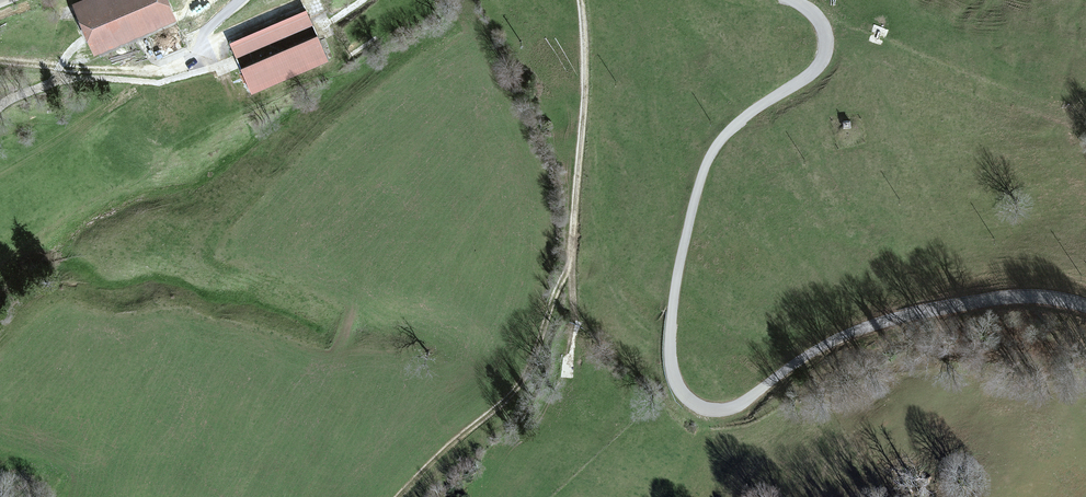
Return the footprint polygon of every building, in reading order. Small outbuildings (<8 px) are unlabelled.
[(71,4),(94,57),(176,20),(167,0),(81,0),(71,4)] [(324,58),(305,11),(231,42),(250,89),(324,58)]
